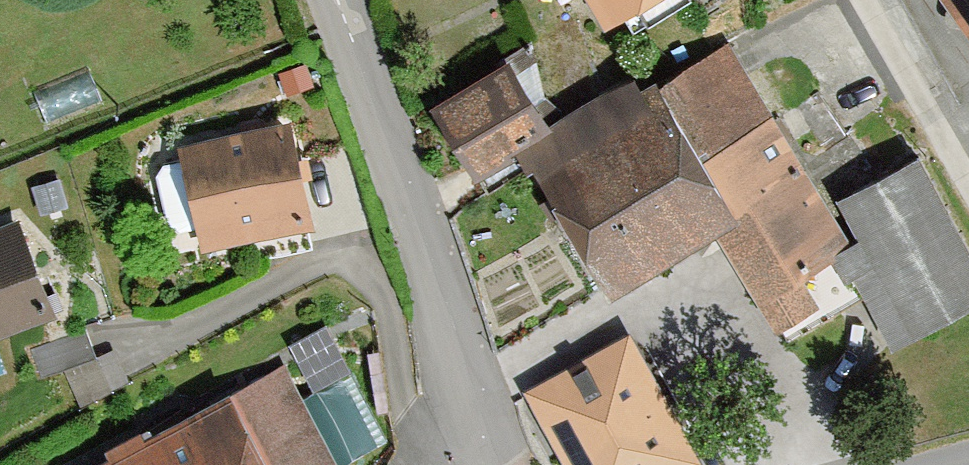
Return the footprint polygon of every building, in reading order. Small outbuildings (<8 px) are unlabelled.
[(590,16),(618,0),(581,0),(590,16)] [(694,9),(710,0),(690,0),(694,9)] [(968,28),(968,0),(950,0),(968,28)] [(832,202),(728,44),(658,92),(647,73),(545,132),(520,145),(611,302),(719,240),(777,334),(819,310),(806,284),(832,262),(859,245),(832,202)] [(306,66),(279,75),(287,97),(313,87),(306,66)] [(508,66),(428,110),(464,176),(520,145),(545,132),(508,66)] [(291,124),(178,149),(201,255),(314,231),(291,124)] [(832,202),(859,245),(832,262),(859,302),(894,356),(968,315),(968,254),(918,161),(880,179),(832,202)] [(0,214),(0,331),(44,312),(3,213),(0,214)] [(524,394),(563,464),(701,464),(630,336),(524,394)] [(216,386),(66,464),(258,464),(216,386)]
